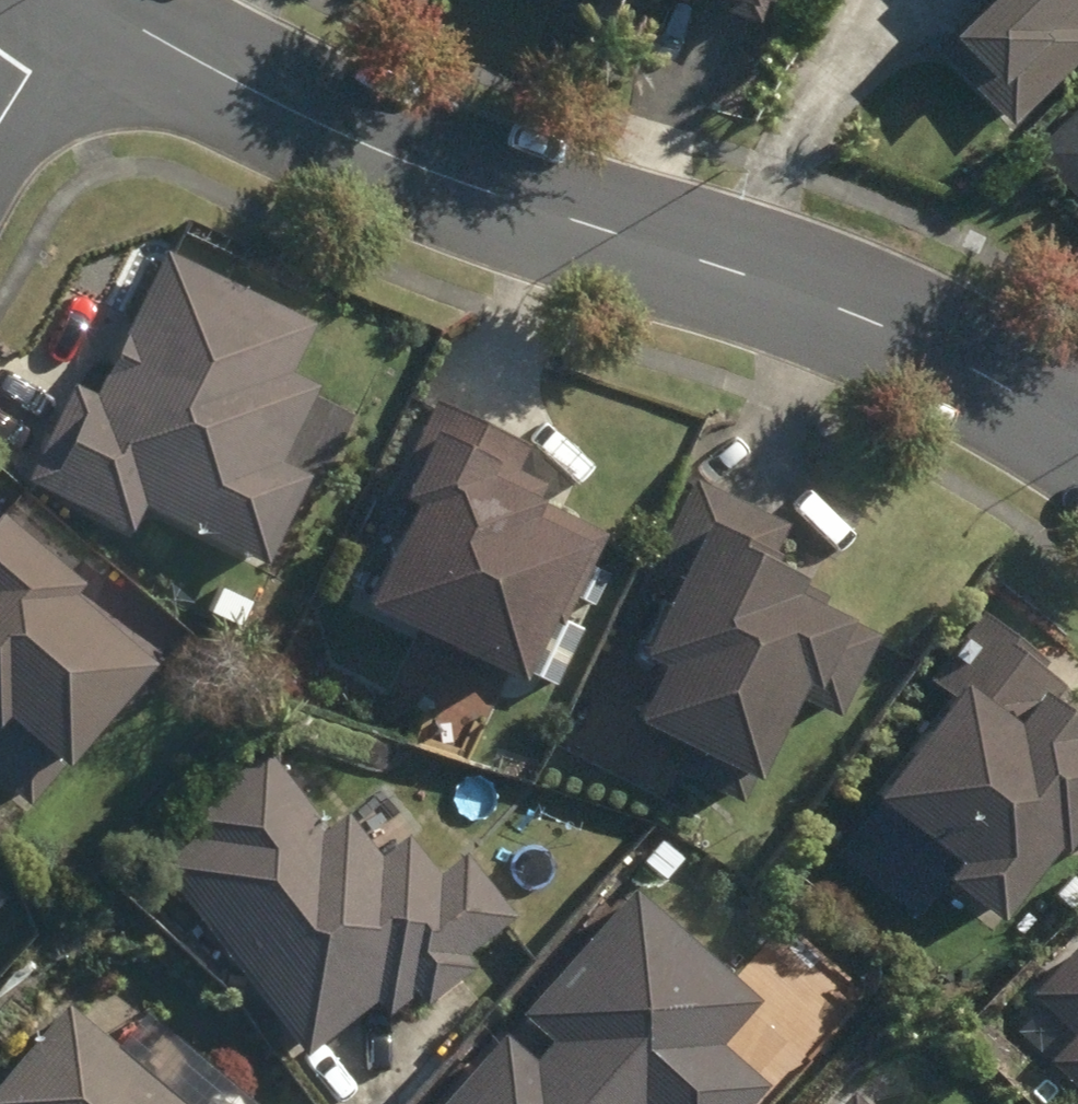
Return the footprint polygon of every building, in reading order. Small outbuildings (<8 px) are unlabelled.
[(764,9),(766,0),(735,0),(764,9)] [(954,38),(1000,84),(1077,0),(992,0),(954,38)] [(1047,153),(1077,186),(1077,124),(1047,153)] [(135,521),(149,497),(272,557),(314,471),(283,455),(319,382),(291,368),(314,318),(168,251),(102,396),(80,386),(38,477),(135,521)] [(534,670),(606,527),(540,494),(544,487),(517,474),(529,448),(436,403),(389,496),(419,510),(378,593),(534,670)] [(790,521),(697,477),(649,578),(680,592),(657,641),(678,651),(649,709),(696,733),(681,765),(747,797),(800,684),(848,706),(885,629),(803,589),(814,568),(775,550),(790,521)] [(7,507),(0,516),(0,767),(34,794),(70,751),(78,756),(162,654),(77,585),(86,572),(7,507)] [(988,608),(937,677),(960,693),(887,793),(968,851),(952,871),(1006,911),(1067,826),(1077,835),(1077,702),(1058,687),(1064,677),(1032,654),(1038,646),(988,608)] [(170,857),(319,1040),(387,985),(403,1005),(520,908),(473,849),(445,871),(413,832),(383,857),(349,814),(330,830),(265,750),(189,812),(204,830),(170,857)] [(768,1080),(720,1037),(760,993),(637,883),(523,1011),(550,1035),(531,1057),(504,1032),(439,1103),(747,1103),(768,1080)] [(1041,986),(1077,1021),(1077,947),(1041,986)] [(69,1006),(0,1091),(0,1103),(192,1103),(69,1006)] [(1077,1049),(1077,1034),(1070,1042),(1077,1049)] [(857,1090),(845,1103),(872,1103),(857,1090)]
